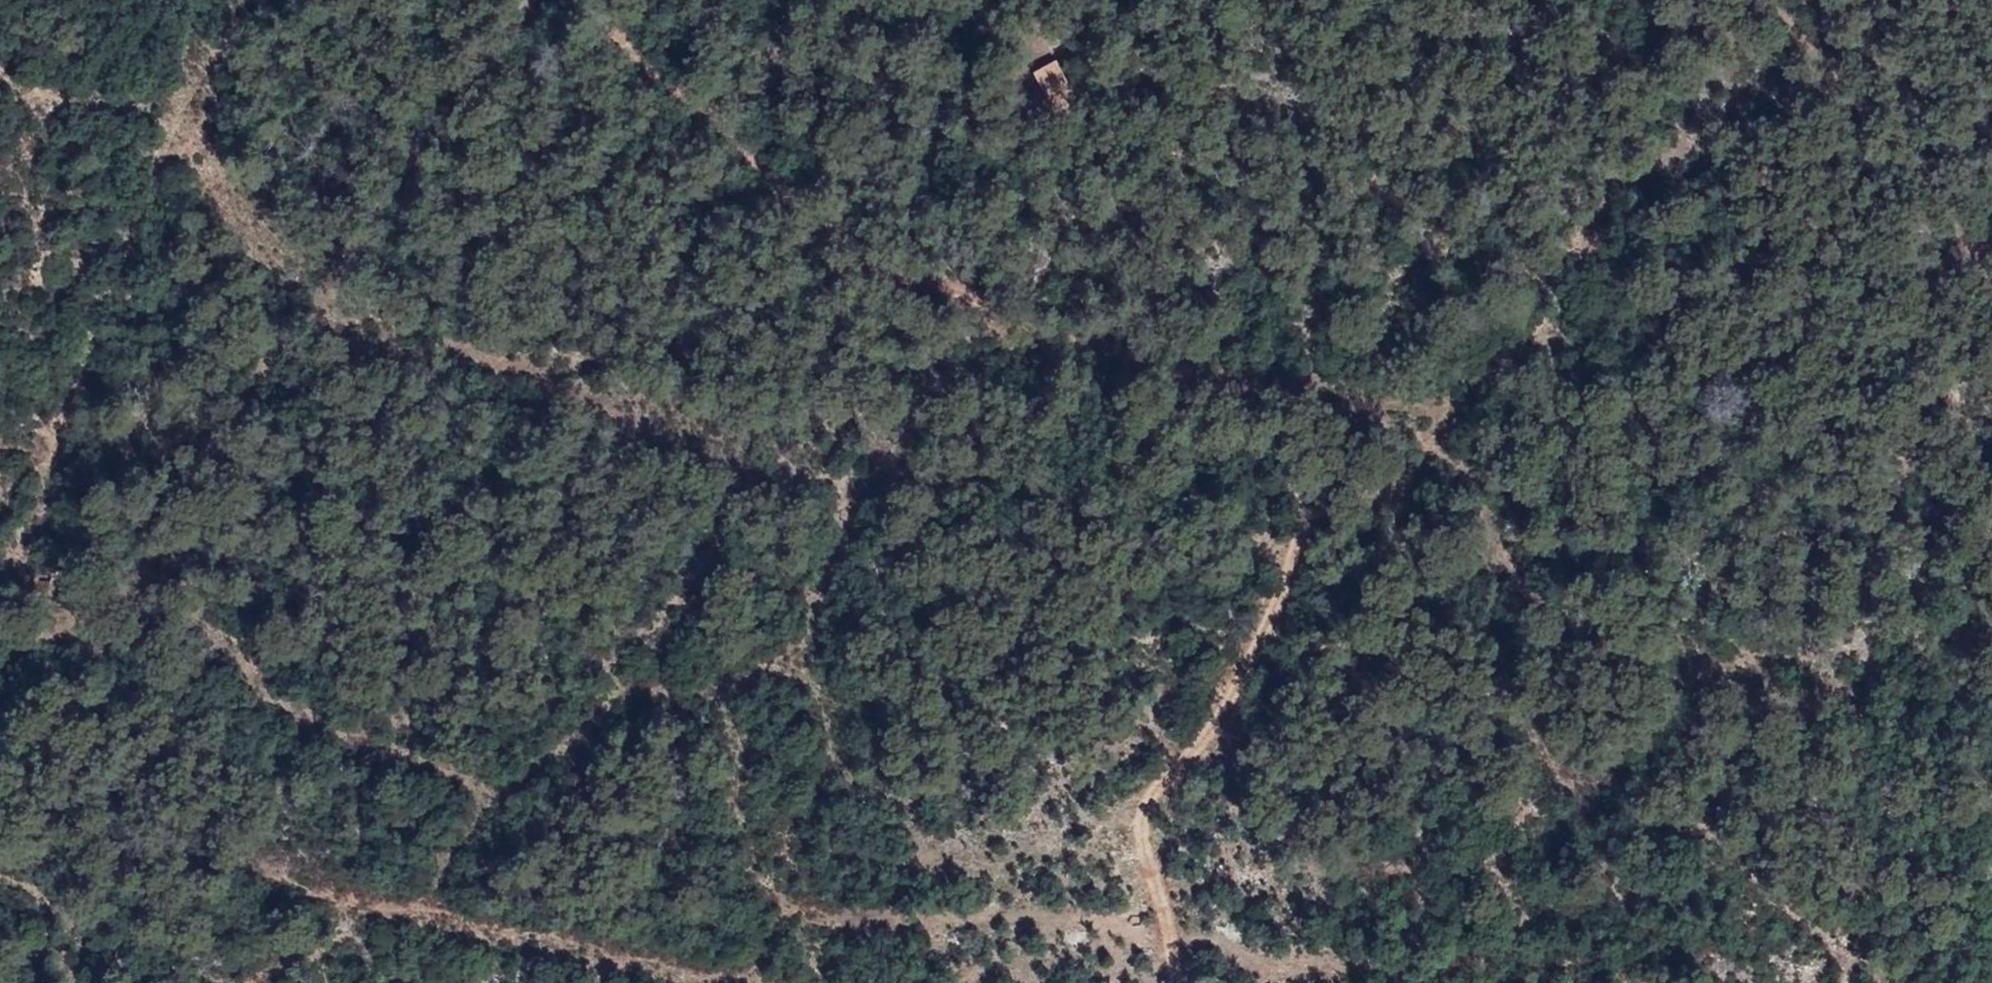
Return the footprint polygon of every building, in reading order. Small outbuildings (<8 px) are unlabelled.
[(1060,56),(1034,64),(1047,105),(1073,97),(1060,56)]
